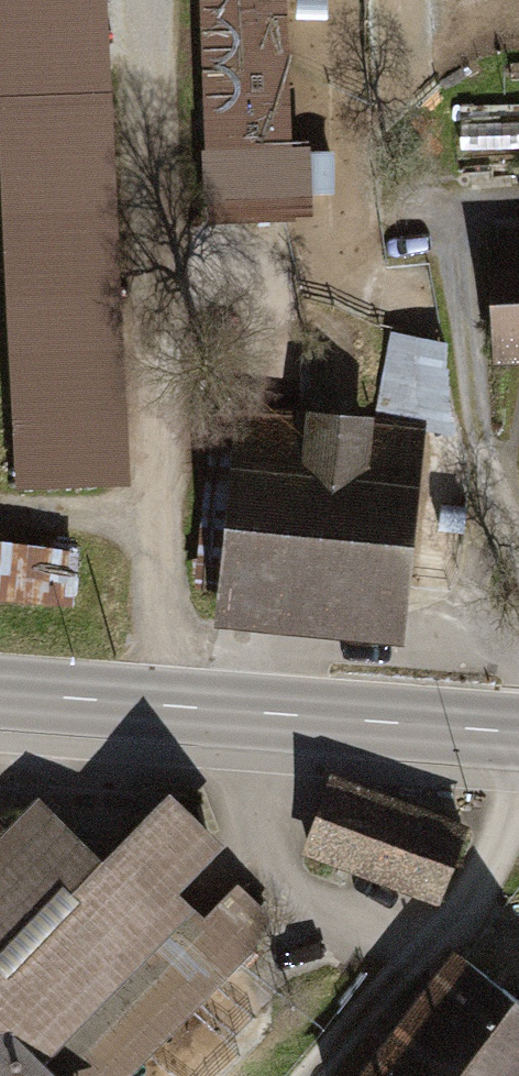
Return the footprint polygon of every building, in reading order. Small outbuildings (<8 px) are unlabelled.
[(17,493),(130,487),(106,0),(0,0),(0,138),(17,493)] [(212,228),(299,225),(291,0),(205,0),(212,228)] [(460,119),(461,149),(518,148),(518,118),(460,119)] [(485,237),(492,353),(518,352),(518,235),(485,237)] [(418,432),(238,411),(215,606),(394,627),(418,432)] [(78,596),(79,535),(0,534),(0,595),(78,596)] [(463,822),(329,778),(306,862),(438,908),(463,822)] [(96,863),(33,803),(0,839),(0,1075),(139,1075),(276,928),(236,896),(202,929),(171,903),(214,857),(158,801),(96,863)] [(450,1075),(518,1075),(518,997),(462,954),(399,1036),(450,1075)] [(399,1036),(367,1075),(450,1075),(399,1036)]
